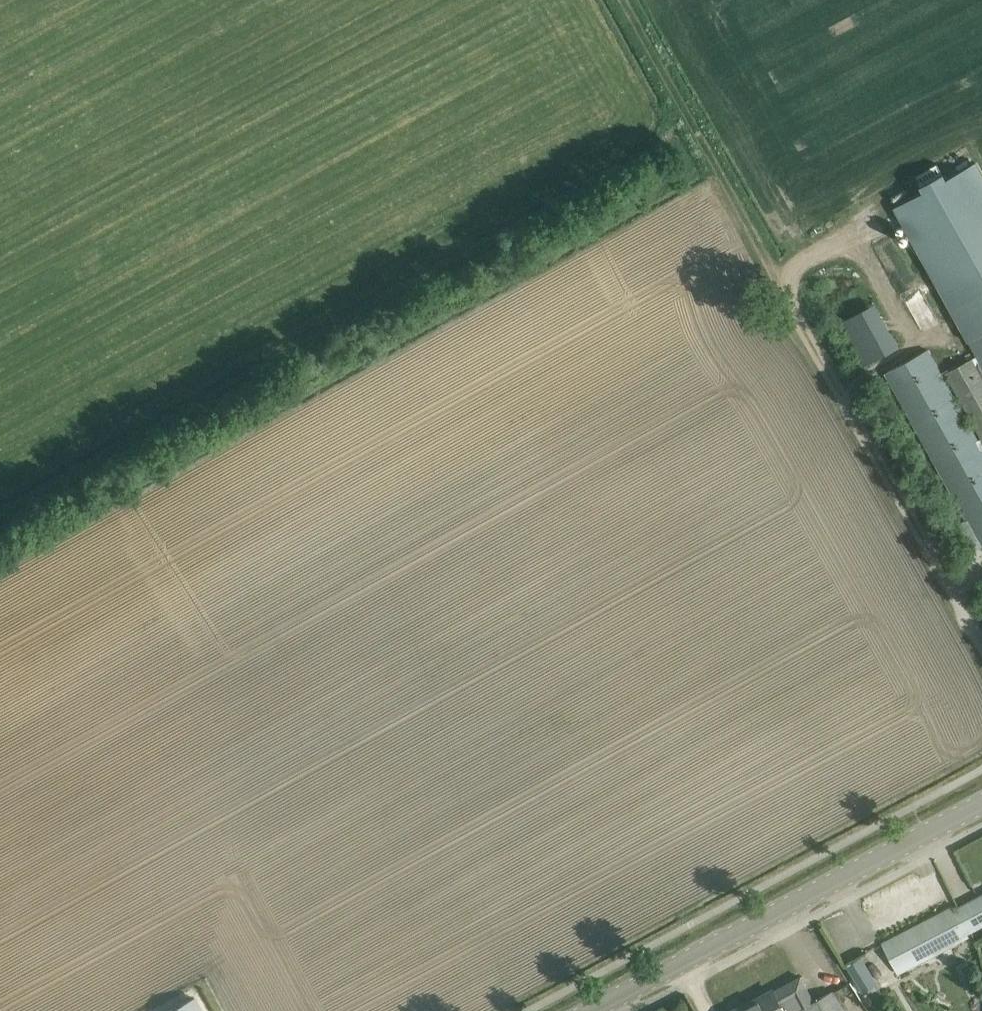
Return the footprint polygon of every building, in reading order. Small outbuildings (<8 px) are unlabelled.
[(894,207),(969,340),(981,333),(981,172),(976,161),(946,178),(937,163),(916,175),(924,190),(894,207)] [(846,318),(867,365),(904,348),(883,301),(846,318)] [(969,340),(977,355),(945,372),(981,439),(981,333),(969,340)] [(885,372),(981,546),(981,447),(928,348),(885,372)] [(954,908),(953,906),(882,944),(897,972),(968,935),(967,933),(981,925),(981,894),(954,908)] [(862,957),(848,965),(863,992),(878,983),(862,957)] [(842,1008),(832,990),(814,1001),(800,976),(773,991),(773,990),(749,1003),(751,1005),(740,1010),(795,1010),(804,1006),(807,1010),(844,1010),(842,1008)] [(195,996),(167,1010),(203,1010),(195,996)]
